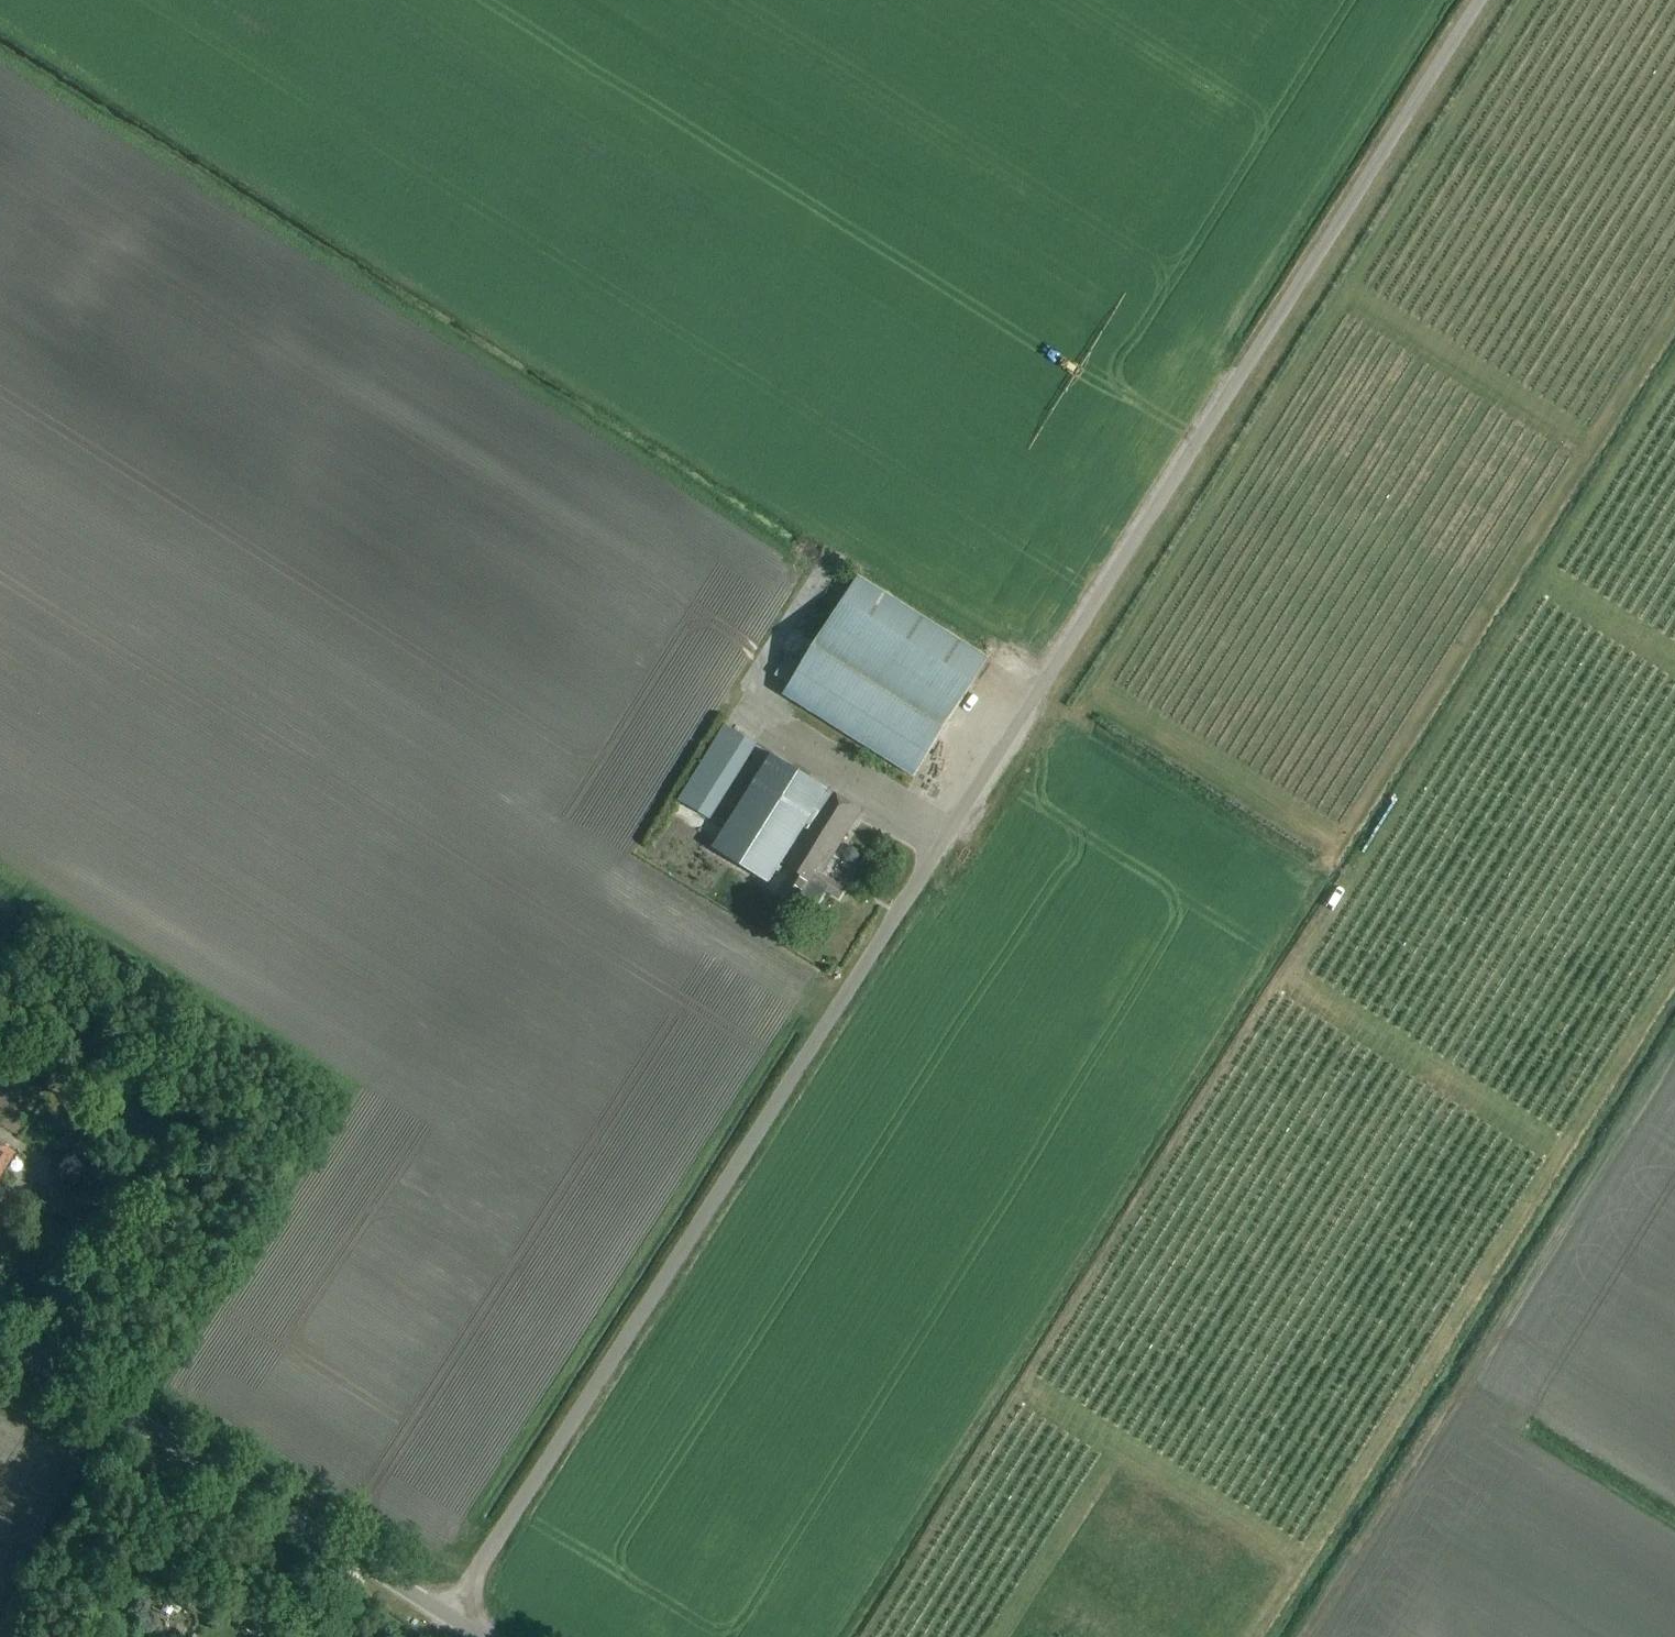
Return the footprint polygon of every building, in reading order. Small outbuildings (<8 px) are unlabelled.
[(913,779),(973,683),(987,661),(857,580),(783,698),(913,779)] [(719,815),(765,738),(732,719),(686,795),(719,815)] [(822,874),(862,809),(771,754),(712,849),(768,883),(781,862),(793,869),(780,891),(798,903),(800,900),(815,910),(827,890),(840,899),(846,888),(822,874)] [(858,854),(847,849),(842,858),(853,864),(858,854)] [(13,1153),(0,1145),(0,1174),(13,1153)] [(147,1479),(153,1468),(138,1459),(131,1470),(147,1479)]
